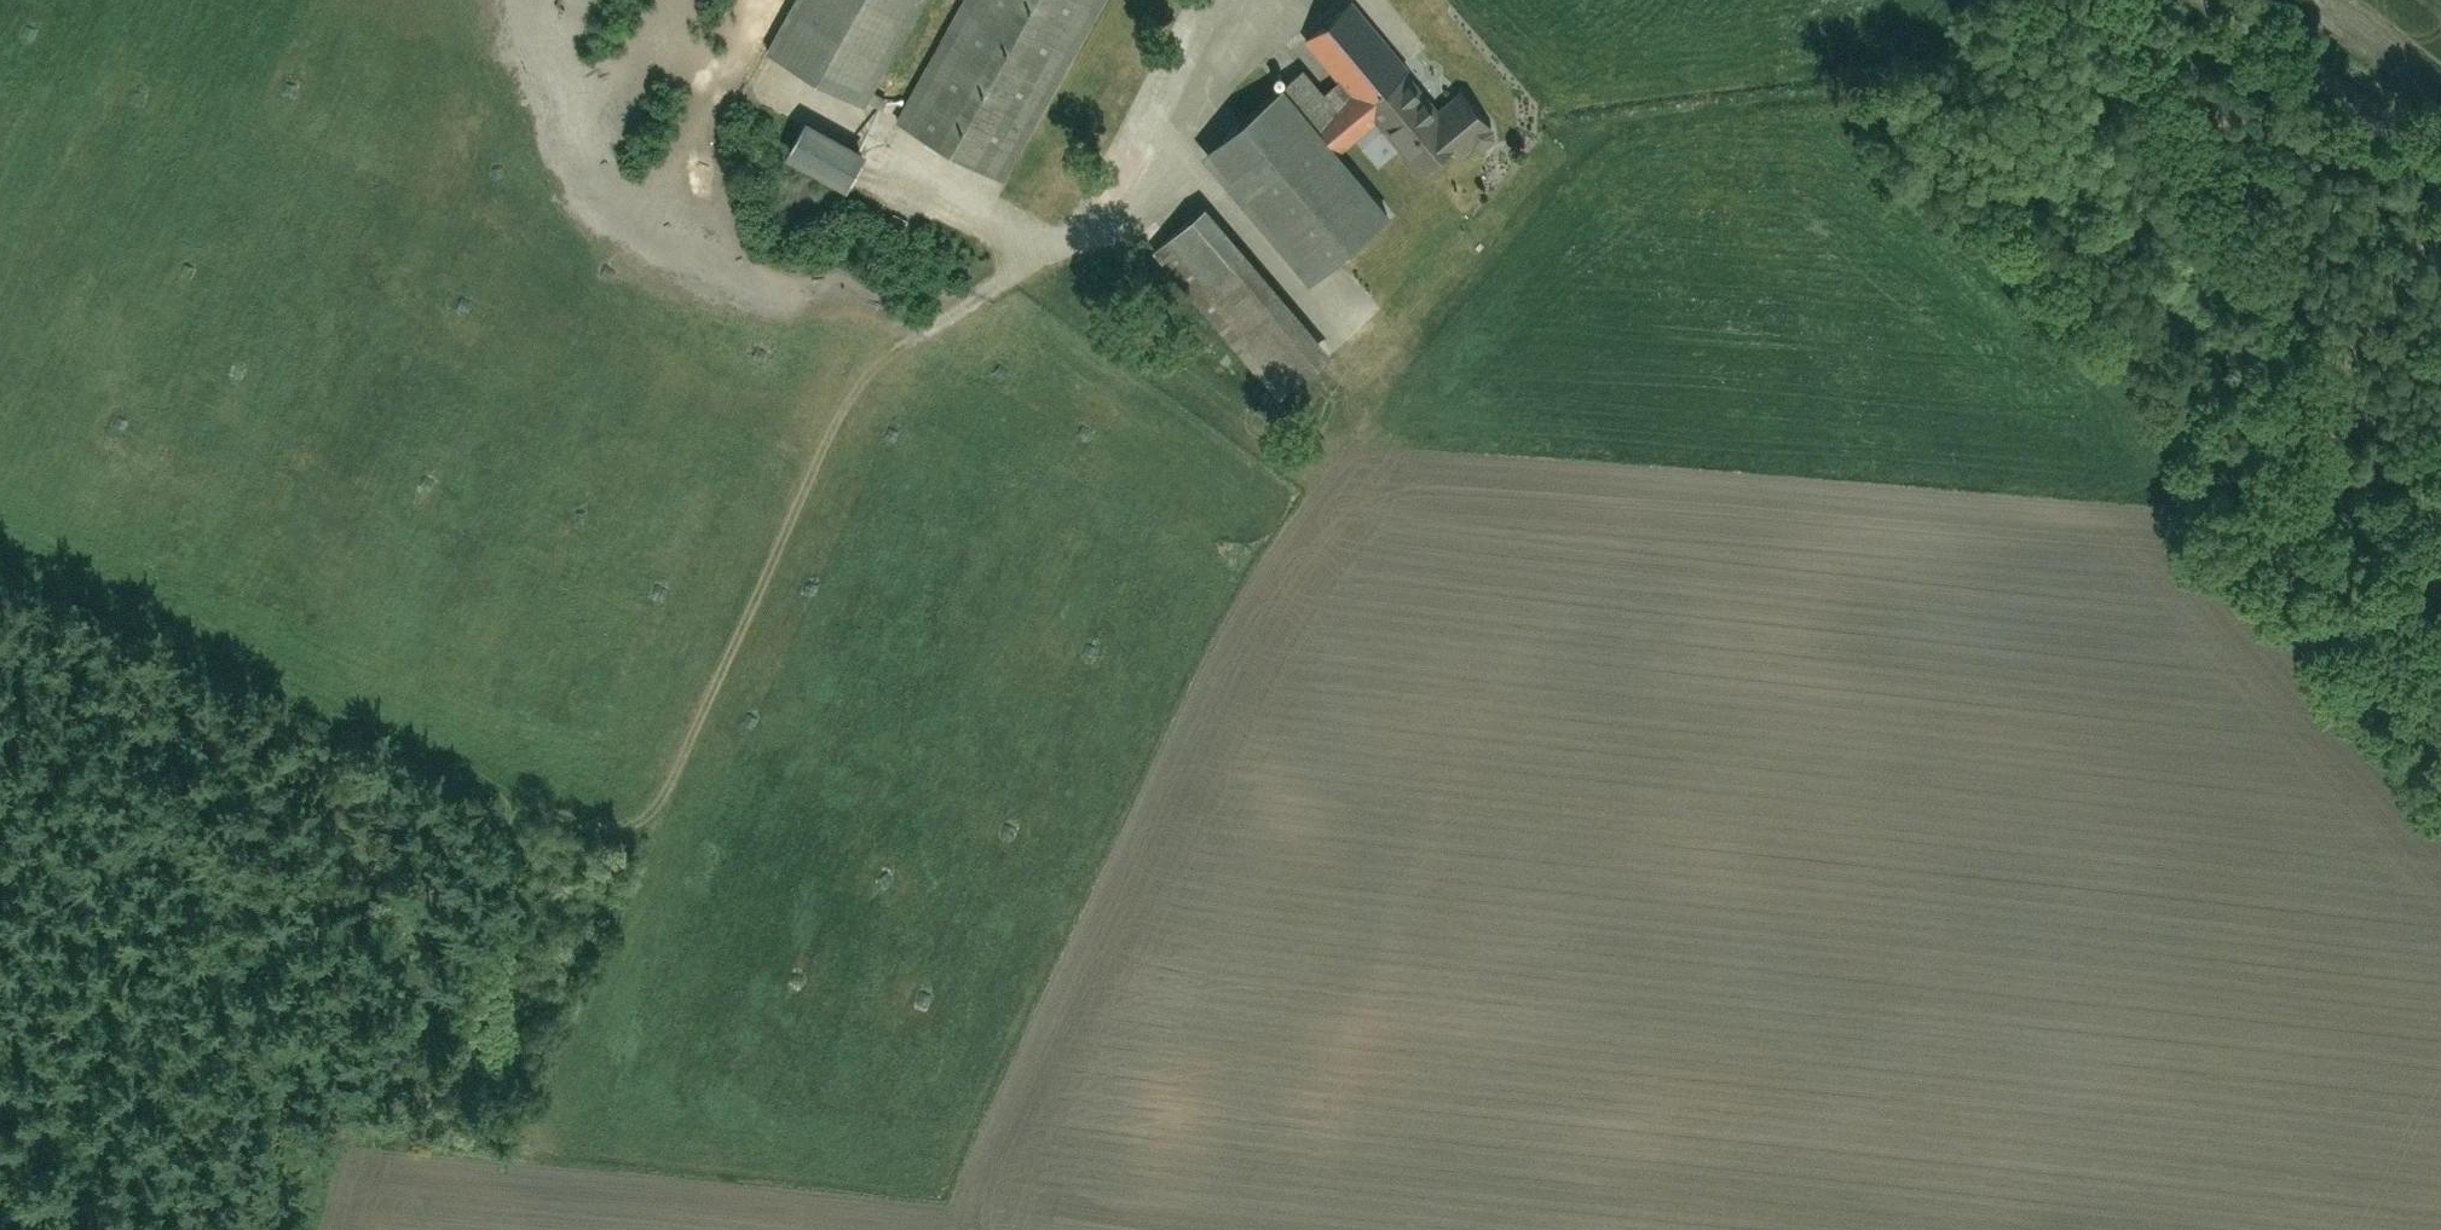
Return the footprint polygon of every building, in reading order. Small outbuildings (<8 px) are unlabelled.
[(863,107),(918,0),(798,0),(768,58),(863,107)] [(1018,189),(1119,0),(963,0),(896,125),(1018,189)] [(1328,158),(1365,128),(1413,188),(1482,132),(1375,0),(1368,0),(1307,49),(1340,89),(1294,126),(1266,91),(1186,156),(1289,282),(1373,214),(1328,158)] [(1250,257),(1198,300),(1286,405),(1337,362),(1250,257)]
